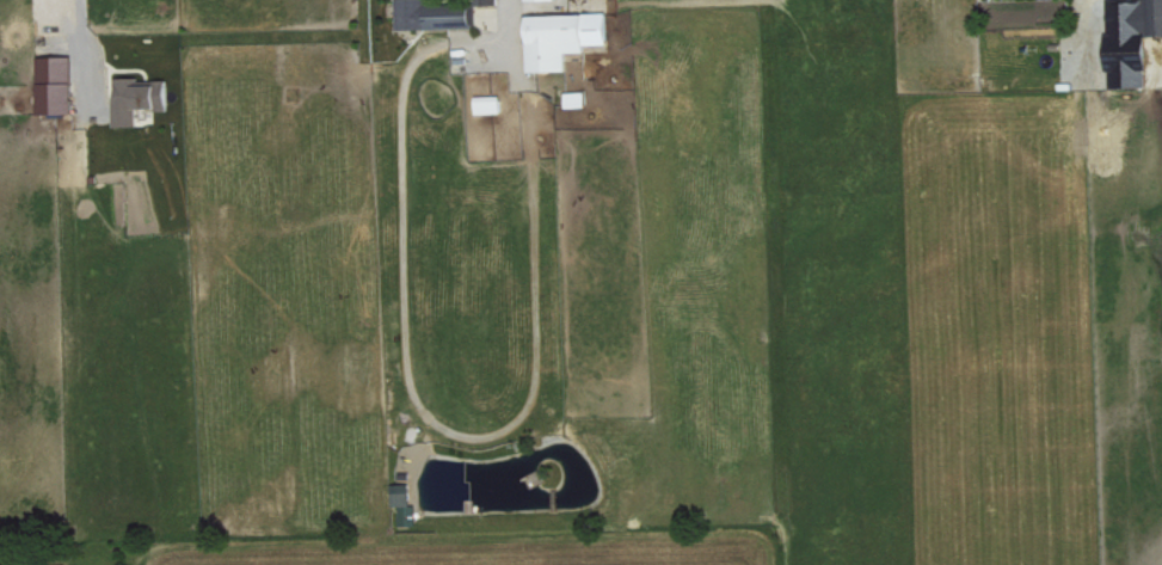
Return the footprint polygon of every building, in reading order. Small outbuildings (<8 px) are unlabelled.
[(397,28),(477,26),(476,0),(427,2),(427,0),(396,0),(397,28)] [(1107,0),(1108,86),(1148,86),(1147,34),(1161,34),(1161,0),(1122,0),(1107,0)] [(527,13),(529,70),(567,69),(566,51),(585,51),(585,44),(607,44),(607,11),(527,13)] [(73,111),(72,54),(37,55),(39,112),(73,111)] [(167,81),(137,81),(137,76),(115,76),(116,125),(138,125),(138,108),(168,108),(167,81)] [(566,107),(586,106),(585,90),(565,91),(566,107)] [(477,112),(502,111),(501,94),(476,95),(477,112)] [(399,504),(399,525),(416,525),(415,503),(410,503),(410,491),(392,491),(392,505),(399,504)]
